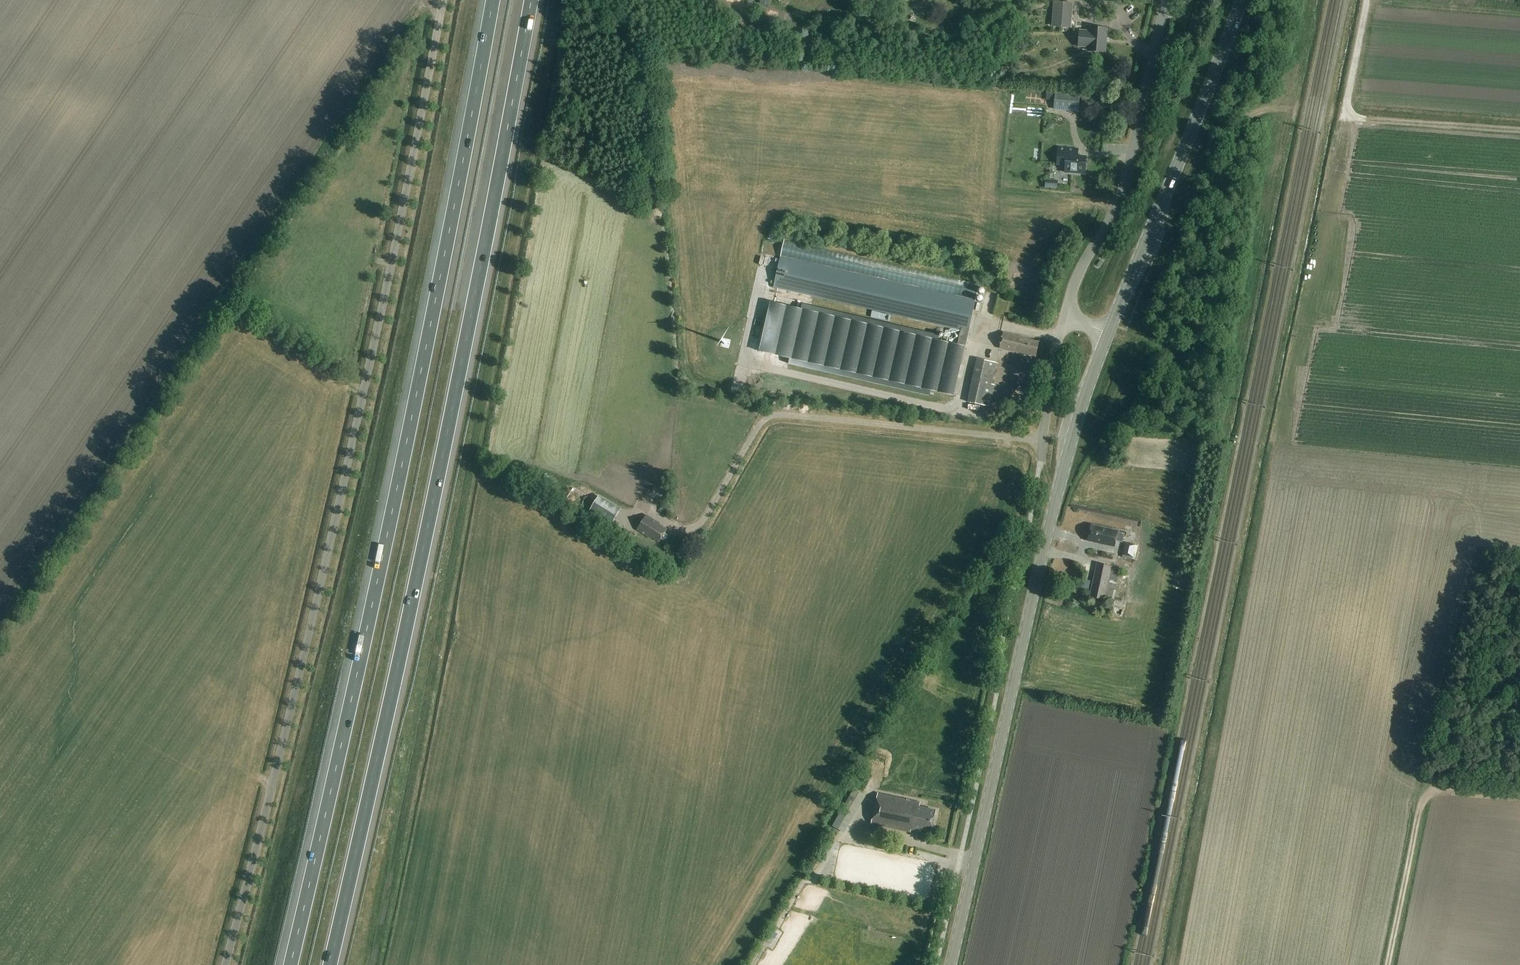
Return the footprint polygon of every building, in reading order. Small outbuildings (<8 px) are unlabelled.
[(1072,29),(1073,3),(1054,2),(1052,28),(1072,29)] [(1197,40),(1200,20),(1192,19),(1190,39),(1197,40)] [(1105,50),(1106,31),(1104,29),(1092,28),(1090,30),(1090,32),(1080,32),(1079,47),(1089,48),(1089,49),(1090,51),(1103,52),(1105,50)] [(1079,112),(1081,93),(1055,91),(1054,110),(1079,112)] [(1085,174),(1086,157),(1078,156),(1078,149),(1059,147),(1057,165),(1066,165),(1065,172),(1085,174)] [(1051,179),(1051,187),(1064,187),(1064,178),(1051,179)] [(961,330),(958,344),(771,301),(759,350),(954,395),(979,286),(785,241),(774,286),(961,330)] [(1036,357),(1039,343),(1025,339),(1025,338),(1004,333),(1001,349),(1036,357)] [(989,407),(994,384),(992,384),(997,363),(978,359),(968,403),(989,407)] [(1191,449),(1202,450),(1203,440),(1192,438),(1191,449)] [(613,525),(622,510),(600,496),(590,511),(613,525)] [(660,524),(647,516),(638,530),(651,538),(652,537),(659,542),(667,529),(660,524)] [(1087,542),(1115,548),(1116,542),(1123,543),(1125,534),(1118,533),(1119,530),(1091,524),(1087,542)] [(1125,543),(1122,555),(1133,557),(1135,545),(1125,543)] [(1097,564),(1090,598),(1105,601),(1107,589),(1115,591),(1117,582),(1109,581),(1112,567),(1097,564)] [(853,790),(832,827),(844,834),(865,797),(853,790)] [(931,832),(936,811),(920,807),(921,802),(879,793),(872,824),(911,832),(912,829),(920,831),(921,830),(931,832)] [(869,885),(870,879),(843,873),(842,879),(869,885)]
